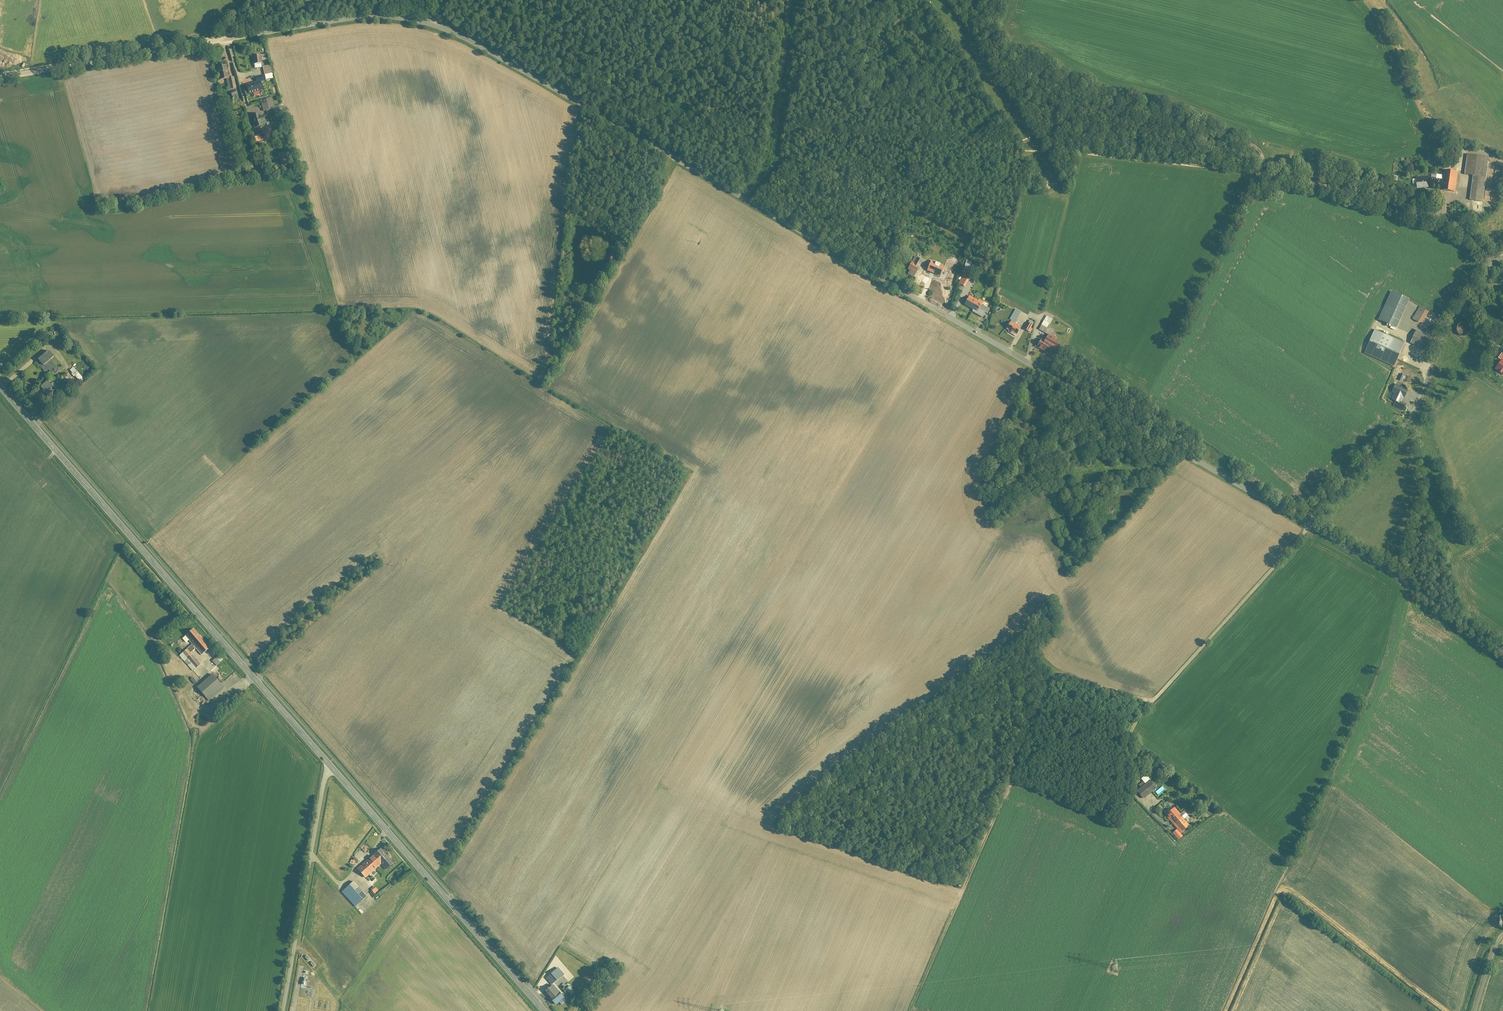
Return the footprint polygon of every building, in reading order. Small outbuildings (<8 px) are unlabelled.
[(252,56),(253,70),(261,69),(259,55),(252,56)] [(225,67),(216,68),(218,81),(227,80),(225,67)] [(262,68),(264,76),(271,74),(269,67),(262,68)] [(230,90),(236,89),(234,77),(228,78),(230,90)] [(258,92),(263,90),(261,82),(245,86),(246,91),(243,92),(244,96),(253,94),(254,97),(259,96),(258,92)] [(261,105),(263,112),(275,109),(273,99),(263,101),(263,104),(261,105)] [(255,129),(256,133),(269,130),(267,124),(259,126),(259,124),(263,123),(262,116),(257,118),(256,115),(251,117),(254,130),(255,129)] [(253,137),(255,144),(265,141),(264,134),(253,137)] [(1427,152),(1424,152),(1424,158),(1427,159),(1426,162),(1433,163),(1433,158),(1427,158),(1427,152)] [(1486,158),(1464,155),(1461,174),(1469,175),(1466,199),(1479,201),(1486,158)] [(246,172),(253,170),(251,163),(244,165),(246,172)] [(1305,169),(1303,175),(1317,178),(1318,172),(1305,169)] [(1455,171),(1440,169),(1440,175),(1433,174),(1432,178),(1423,177),(1422,188),(1452,191),(1455,171)] [(911,264),(908,269),(917,273),(919,269),(923,262),(916,258),(912,265),(911,264)] [(932,261),(928,270),(940,276),(943,268),(940,266),(941,264),(932,261)] [(962,273),(967,276),(971,268),(965,265),(962,273)] [(963,276),(958,285),(964,289),(970,279),(963,276)] [(1407,298),(1389,289),(1375,319),(1393,327),(1407,298)] [(968,298),(964,305),(973,310),(972,312),(982,318),(985,313),(987,314),(989,310),(980,305),(982,302),(979,300),(977,303),(968,298)] [(1426,311),(1417,305),(1408,317),(1417,323),(1426,311)] [(1016,310),(1011,318),(1015,320),(1020,313),(1016,310)] [(1051,331),(1047,329),(1051,320),(1046,317),(1042,326),(1041,326),(1039,331),(1049,336),(1051,331)] [(1009,323),(1005,331),(1016,336),(1020,329),(1009,323)] [(1028,332),(1030,334),(1032,330),(1030,329),(1031,326),(1028,324),(1024,331),(1027,333),(1028,332)] [(1470,328),(1469,326),(1467,325),(1465,324),(1463,324),(1461,324),(1459,326),(1458,327),(1457,329),(1457,331),(1458,333),(1459,335),(1461,336),(1463,336),(1465,336),(1467,336),(1468,334),(1469,333),(1470,330),(1470,328)] [(1432,332),(1424,328),(1422,333),(1413,329),(1407,342),(1423,350),(1432,332)] [(1390,365),(1400,341),(1370,329),(1365,342),(1362,341),(1357,352),(1390,365)] [(1039,342),(1035,348),(1044,353),(1046,350),(1053,354),(1059,343),(1045,336),(1041,343),(1039,342)] [(53,357),(51,359),(45,352),(34,361),(40,368),(43,366),(54,378),(63,369),(53,357)] [(1417,361),(1402,356),(1397,368),(1394,367),(1392,371),(1396,373),(1393,382),(1406,388),(1417,361)] [(75,367),(69,372),(79,383),(85,378),(75,367)] [(47,382),(40,389),(47,397),(54,390),(47,382)] [(1250,477),(1247,482),(1255,487),(1258,481),(1250,477)] [(186,645),(189,643),(201,657),(208,650),(192,631),(182,640),(186,645)] [(188,652),(181,658),(193,672),(200,665),(188,652)] [(219,656),(212,662),(216,667),(223,660),(219,656)] [(211,677),(196,689),(208,703),(223,690),(211,677)] [(1134,794),(1138,799),(1144,794),(1139,789),(1134,794)] [(1187,827),(1182,822),(1187,817),(1183,812),(1177,817),(1172,811),(1164,817),(1180,834),(1187,827)] [(1175,831),(1172,834),(1178,840),(1181,837),(1175,831)] [(373,855),(373,856),(358,869),(365,878),(380,864),(386,871),(394,865),(380,849),(373,855)] [(352,882),(340,893),(354,908),(367,897),(352,882)] [(307,956),(304,959),(313,969),(316,966),(307,956)] [(552,970),(545,978),(552,985),(559,978),(552,970)] [(551,987),(544,993),(556,1006),(563,1000),(551,987)] [(570,987),(566,990),(571,996),(575,993),(570,987)]
